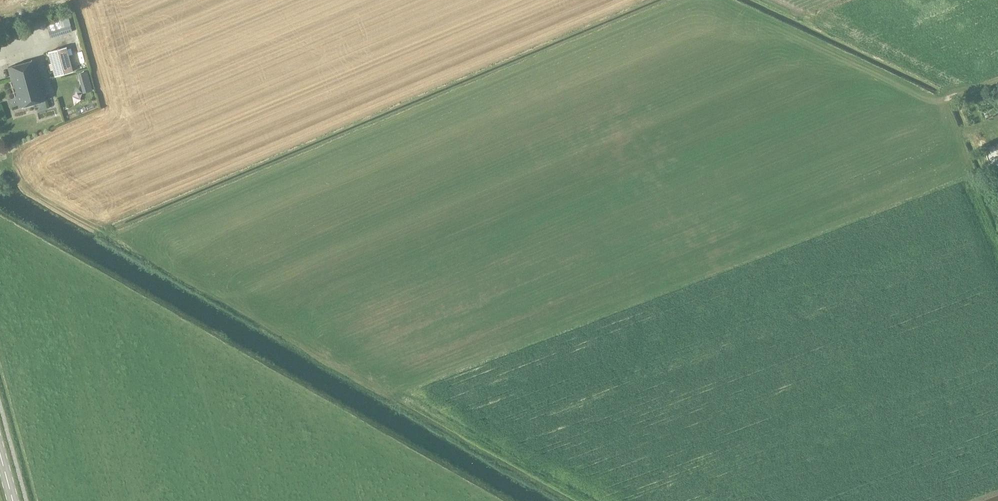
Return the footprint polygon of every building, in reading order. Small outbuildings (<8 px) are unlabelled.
[(72,31),(67,15),(45,22),(50,38),(72,31)] [(54,76),(73,71),(66,46),(47,52),(51,63),(49,64),(50,70),(52,69),(54,76)] [(7,67),(19,107),(45,100),(34,60),(7,67)]
